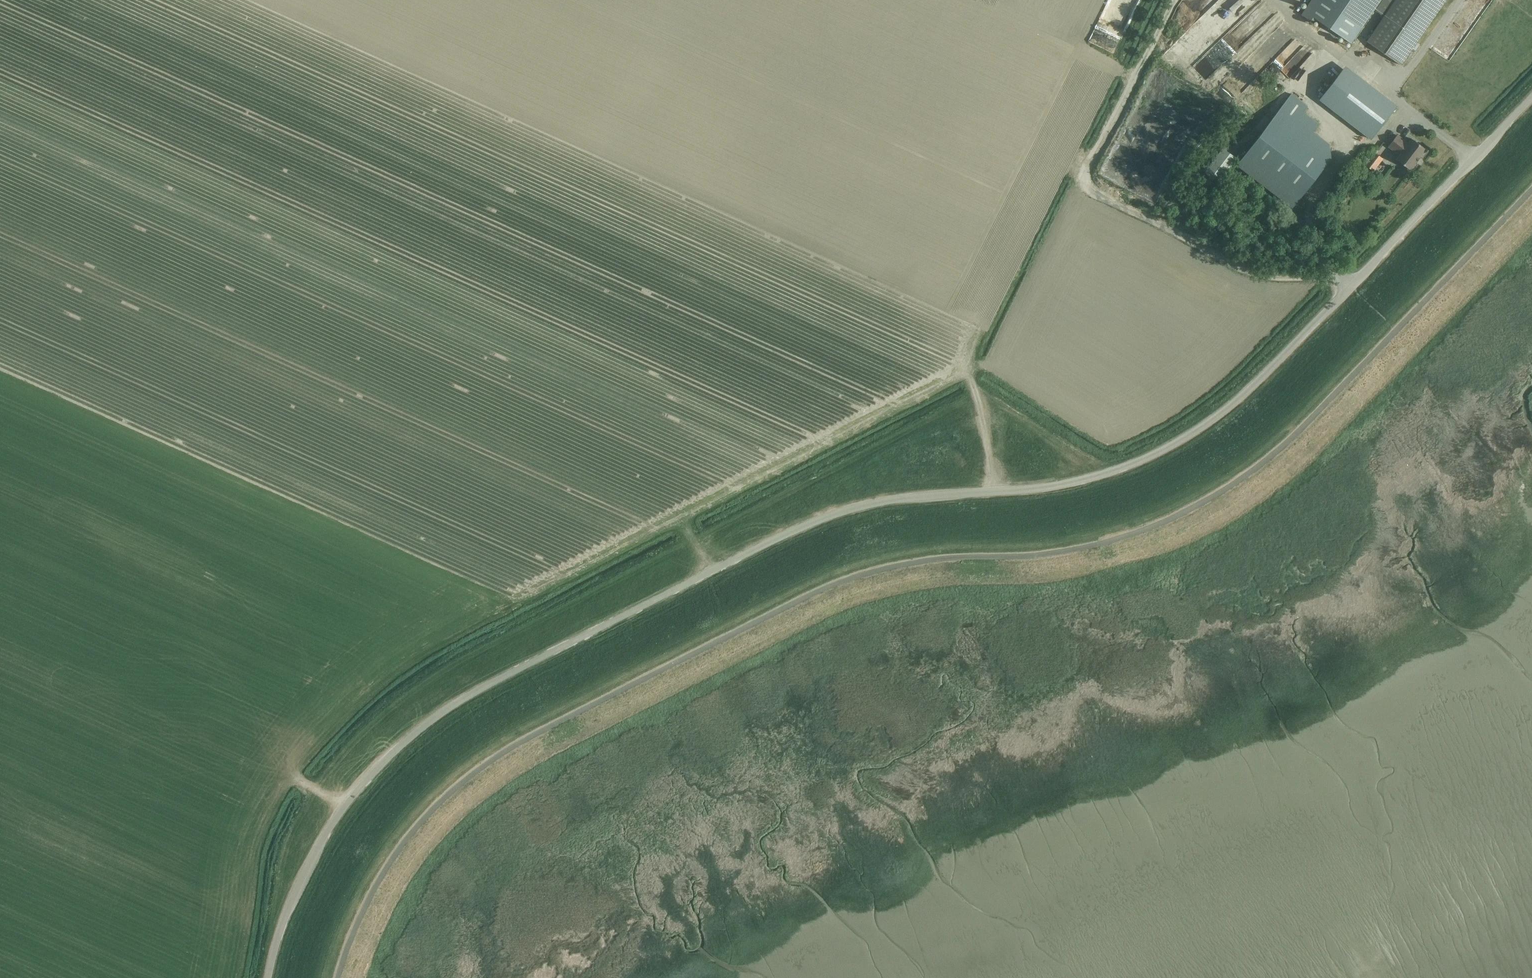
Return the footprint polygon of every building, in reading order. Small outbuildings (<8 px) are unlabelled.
[(1384,17),(1367,42),(1401,65),(1446,0),(1314,0),(1306,12),(1351,43),(1374,10),(1384,17)] [(1284,74),(1293,65),(1286,59),(1277,67),(1284,74)] [(1346,66),(1319,100),(1371,139),(1397,105),(1346,66)] [(1281,108),(1237,165),(1293,208),(1331,158),(1329,144),(1313,132),(1318,126),(1302,113),(1307,106),(1291,94),(1281,108)] [(1409,144),(1398,135),(1389,147),(1400,155),(1397,160),(1410,170),(1426,149),(1413,139),(1409,144)] [(1381,154),(1386,146),(1377,142),(1373,150),(1381,154)] [(1218,182),(1236,159),(1224,149),(1205,172),(1218,182)] [(1375,153),(1366,166),(1369,168),(1378,156),(1375,153)]
